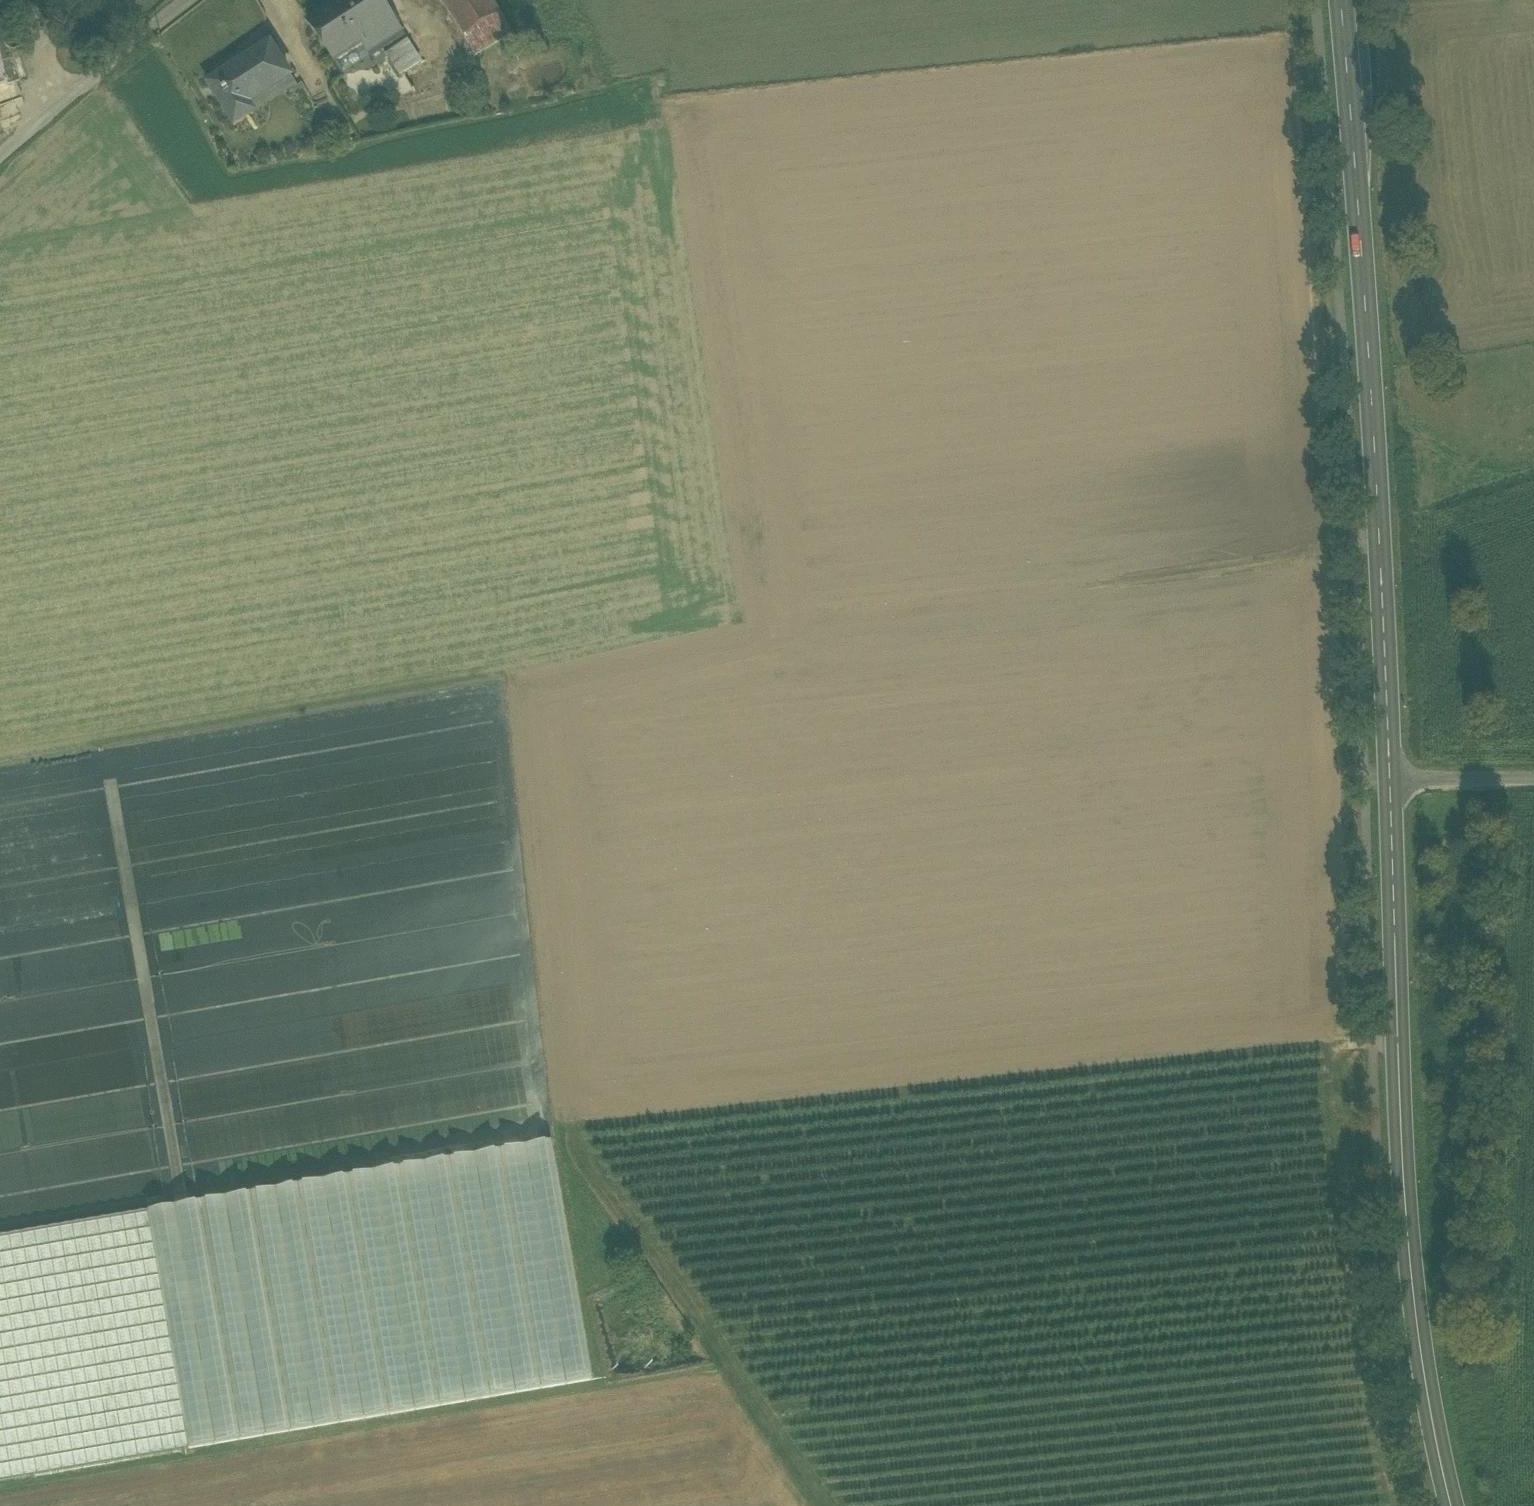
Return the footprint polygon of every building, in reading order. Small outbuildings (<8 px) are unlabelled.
[(336,62),(363,44),(370,56),(404,35),(381,0),(338,0),(308,19),(336,62)] [(465,36),(502,15),(493,0),(443,0),(465,36)] [(512,32),(502,15),(465,36),(476,54),(512,32)] [(385,53),(399,74),(420,61),(405,39),(385,53)] [(208,84),(235,125),(252,114),(244,102),(290,72),(271,43),(230,70),(233,74),(222,81),(219,76),(208,84)] [(344,73),(370,56),(363,44),(336,62),(344,73)] [(233,74),(230,70),(219,76),(222,81),(233,74)] [(483,71),(465,76),(468,88),(486,83),(483,71)] [(552,1142),(147,1211),(188,1448),(592,1378),(552,1142)] [(188,1448),(147,1211),(0,1236),(0,1481),(188,1448)]
